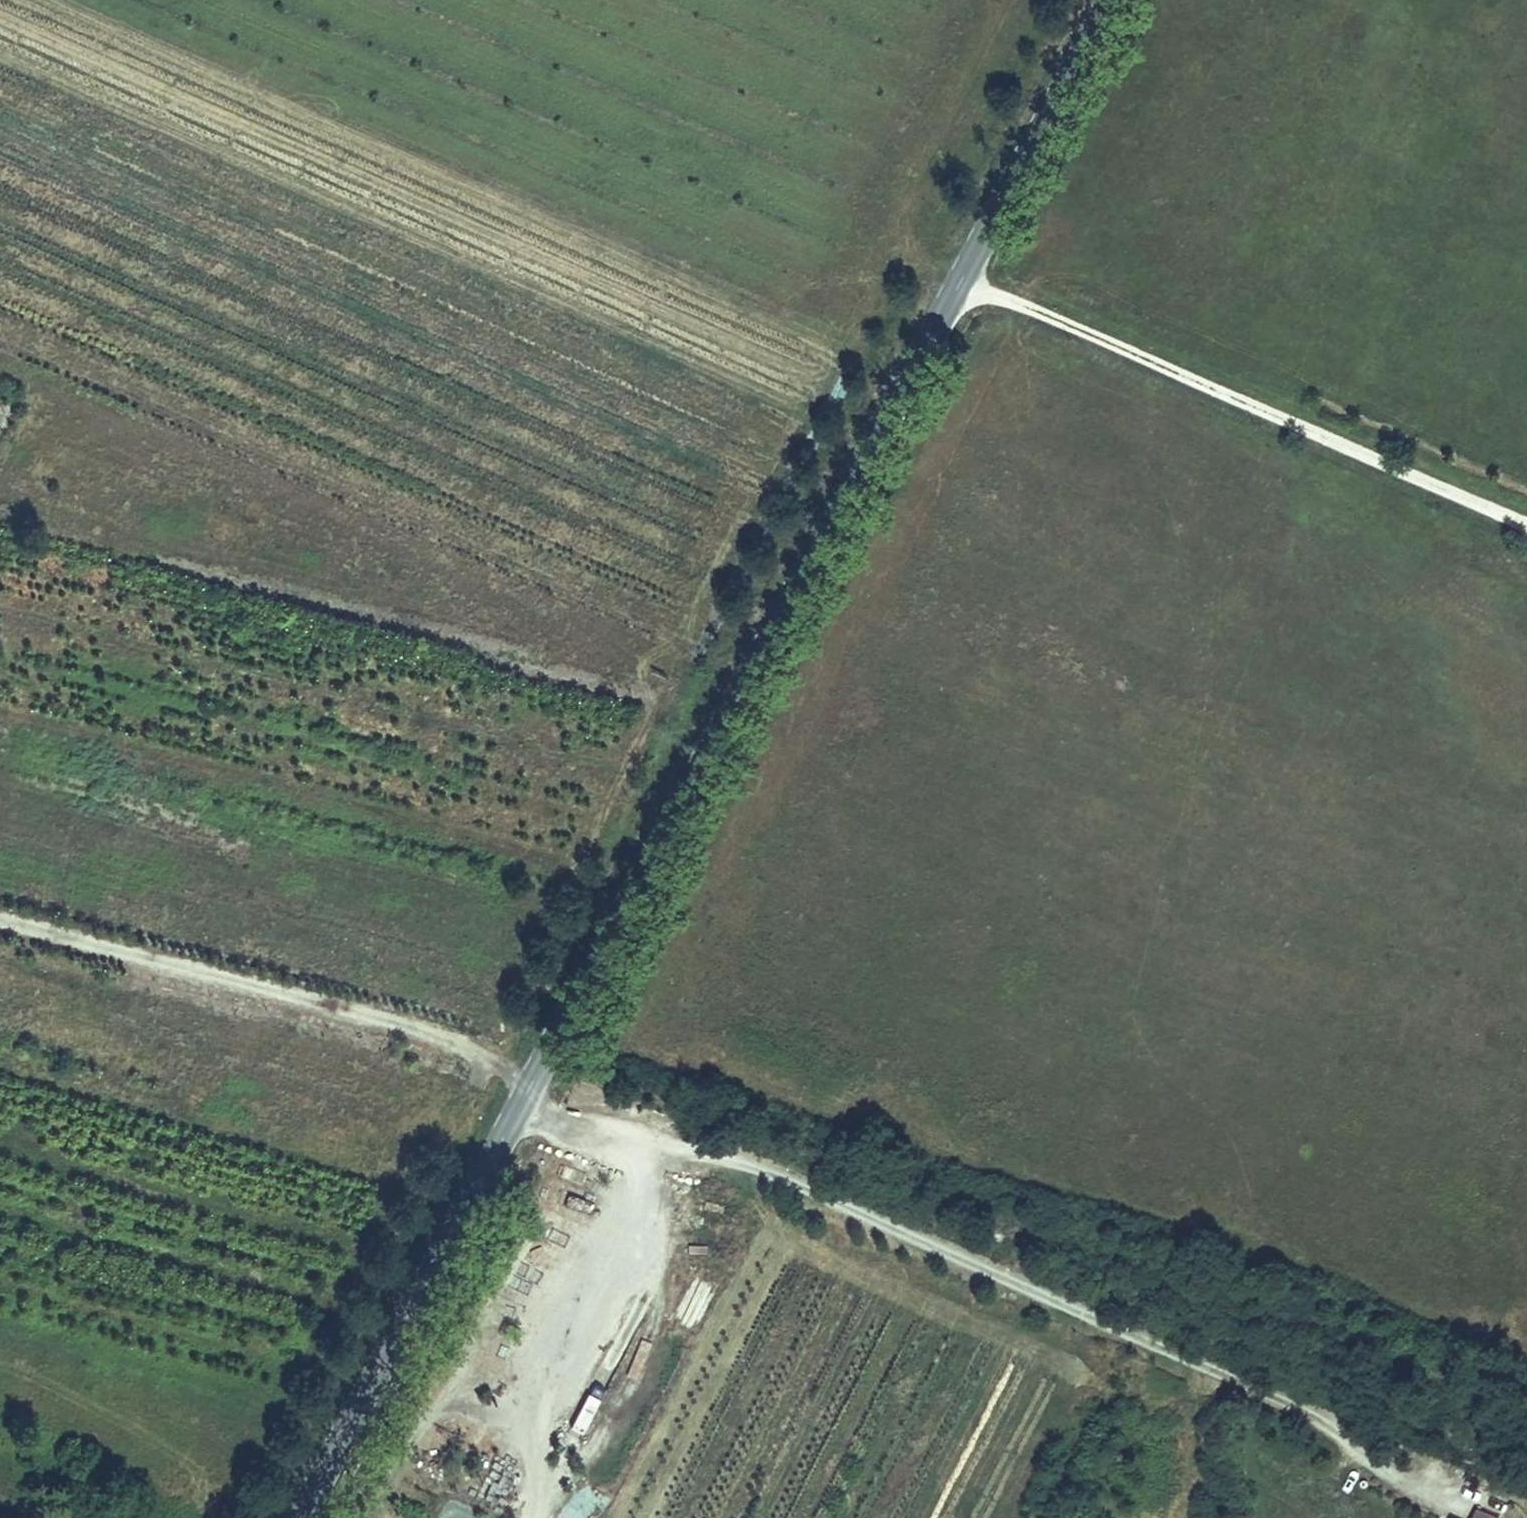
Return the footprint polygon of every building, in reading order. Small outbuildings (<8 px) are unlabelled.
[(584,1432),(597,1394),(582,1389),(570,1427),(584,1432)] [(1477,1514),(1455,1506),(1439,1499),(1431,1517),(1476,1517),(1477,1514)]
